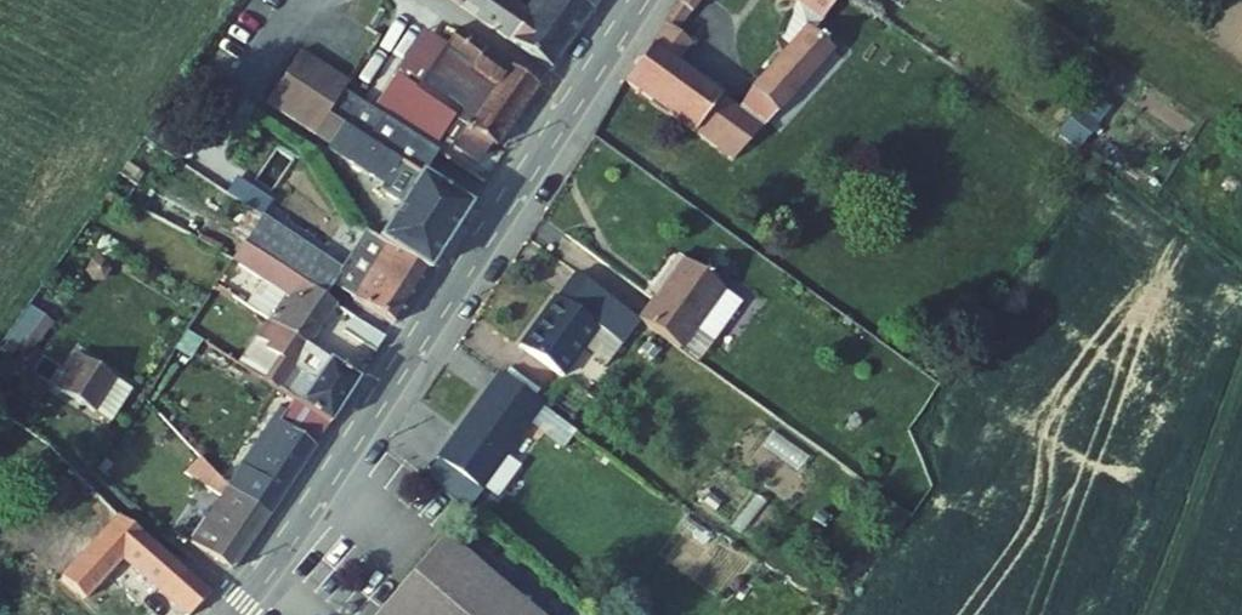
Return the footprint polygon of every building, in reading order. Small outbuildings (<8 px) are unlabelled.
[(618,0),(552,0),(536,24),(502,0),(448,0),(562,80),(618,0)] [(742,164),(838,59),(831,53),(835,49),(821,38),(847,0),(787,0),(809,16),(788,45),(797,51),(757,91),(747,112),(688,69),(702,48),(688,38),(703,17),(689,7),(649,66),(643,67),(644,72),(633,88),(742,164)] [(540,89),(457,33),(446,50),(473,68),(467,78),(480,86),(459,118),(419,92),(402,117),(416,127),(418,122),(444,139),(453,125),(466,133),(491,150),(496,153),(540,89)] [(342,98),(348,90),(299,59),(266,111),(314,141),(327,122),(342,98)] [(407,64),(382,104),(402,117),(419,92),(428,79),(407,64)] [(1085,92),(1061,131),(1086,146),(1111,107),(1085,92)] [(343,133),(366,148),(392,165),(400,152),(374,135),(382,125),(342,98),(327,122),(343,133)] [(468,216),(392,165),(366,148),(343,133),(327,122),(314,141),(330,151),(328,155),(376,186),(381,190),(376,198),(398,212),(377,243),(429,276),(468,216)] [(408,141),(382,125),(374,135),(400,152),(408,141)] [(477,172),(491,150),(466,133),(451,156),(477,172)] [(262,214),(274,197),(239,173),(228,190),(262,214)] [(381,190),(376,186),(370,195),(376,198),(381,190)] [(228,202),(222,212),(255,233),(262,223),(228,202)] [(395,331),(429,276),(377,243),(364,235),(330,284),(255,233),(245,250),(327,305),(337,290),(349,298),(346,302),(395,331)] [(338,312),(327,305),(245,250),(236,266),(286,301),(268,328),(309,355),(338,312)] [(736,304),(673,256),(656,278),(662,283),(650,299),(634,321),(673,349),(701,311),(720,325),(736,304)] [(630,318),(568,272),(550,297),(515,344),(558,377),(580,346),(599,360),(630,318)] [(662,283),(656,278),(644,295),(650,299),(662,283)] [(68,304),(53,295),(9,367),(24,376),(41,350),(68,304)] [(720,325),(701,311),(673,349),(692,363),(720,325)] [(386,345),(351,321),(342,335),(378,358),(386,345)] [(358,388),(309,355),(268,328),(252,352),(243,345),(230,367),(288,406),(328,433),(358,388)] [(599,360),(580,346),(558,377),(576,390),(599,360)] [(136,397),(81,363),(60,396),(114,430),(136,397)] [(537,402),(494,372),(434,455),(492,493),(515,461),(502,452),(537,402)] [(268,520),(328,433),(288,406),(228,492),(232,494),(268,520)] [(231,576),(268,520),(232,494),(228,492),(227,491),(222,487),(218,483),(215,479),(202,465),(197,459),(184,477),(221,502),(190,548),(231,576)] [(220,475),(206,460),(202,465),(215,479),(220,475)] [(230,487),(221,479),(218,483),(222,487),(227,491),(230,487)] [(114,517),(56,582),(81,604),(118,563),(181,614),(189,614),(209,594),(114,517)] [(440,535),(374,614),(535,614),(440,535)]
